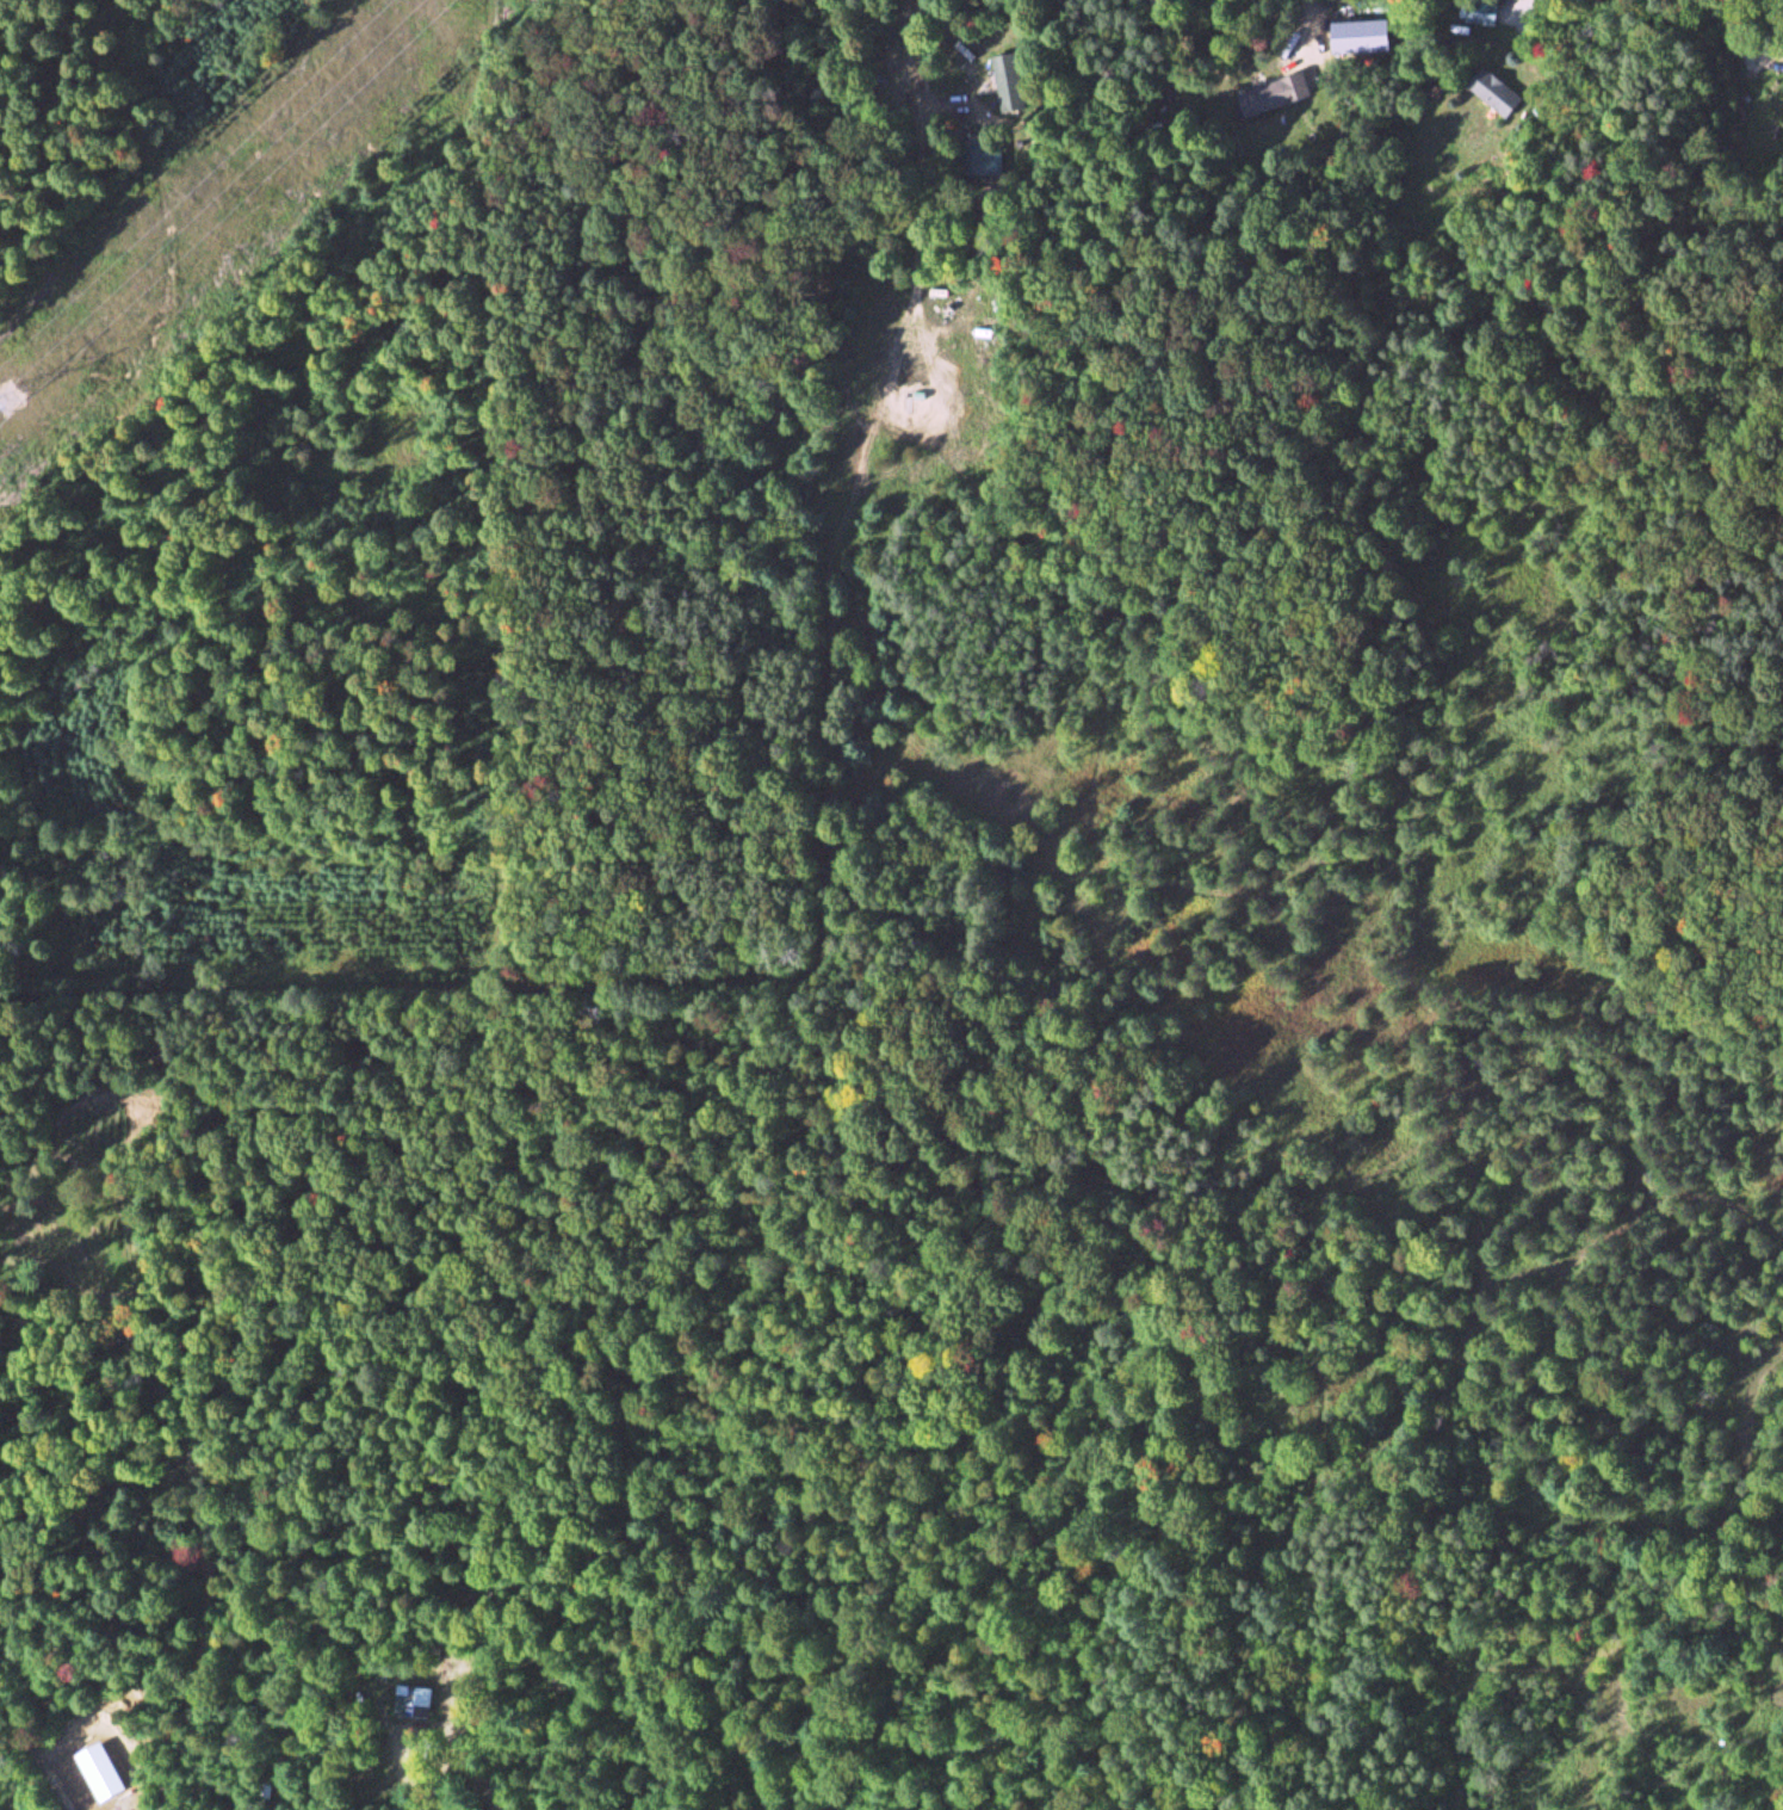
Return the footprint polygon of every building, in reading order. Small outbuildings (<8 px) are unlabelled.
[(1475,26),(1467,25),(1466,36),(1494,40),(1495,28),(1503,28),(1506,9),(1478,6),(1475,26)] [(1533,104),(1497,68),(1477,87),(1514,124),(1533,104)] [(1320,98),(1312,73),(1246,95),(1255,121),(1320,98)] [(1009,177),(1009,141),(973,141),(973,177),(1009,177)]
